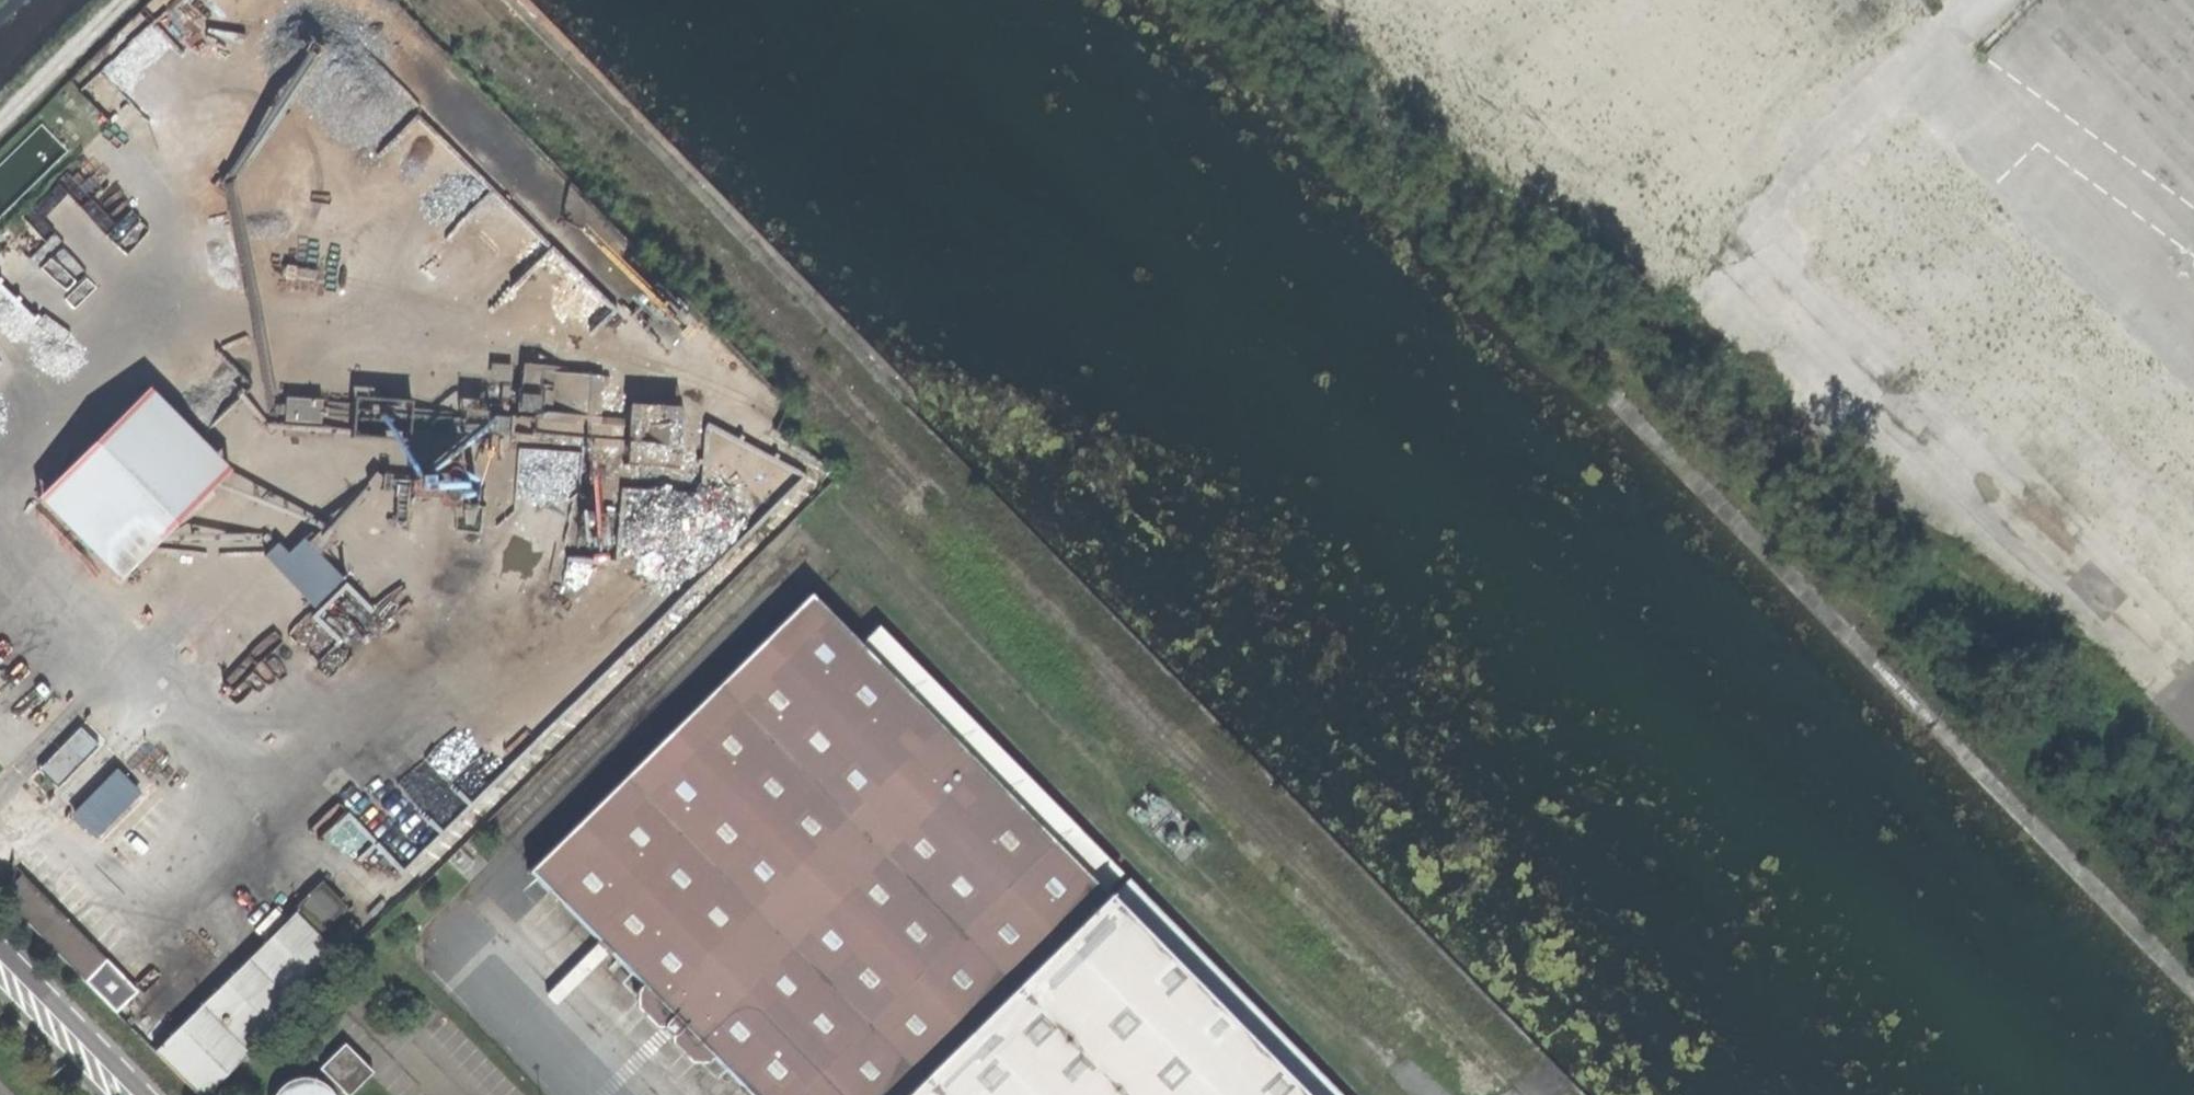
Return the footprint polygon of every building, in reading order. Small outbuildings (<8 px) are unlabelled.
[(1504,188),(1520,172),(1429,79),(1415,93),(1398,111),(1489,203),(1504,188)] [(1892,153),(1858,187),(1841,172),(1804,207),(1979,400),(2009,372),(2186,562),(2193,555),(2193,476),(1892,153)] [(1614,266),(1629,251),(1558,180),(1542,193),(1614,266)] [(382,437),(382,480),(452,481),(453,436),(486,436),(486,406),(468,406),(468,384),(453,384),(453,373),(435,373),(434,399),(352,398),(351,436),(382,437)] [(567,423),(570,382),(504,375),(501,417),(567,423)] [(152,385),(40,496),(121,577),(233,466),(152,385)] [(319,604),(346,576),(300,531),(273,560),(319,604)] [(809,598),(528,870),(748,1094),(1300,1094),(809,598)] [(59,789),(101,750),(84,732),(42,772),(59,789)] [(97,838),(143,794),(120,771),(73,814),(97,838)] [(343,960),(301,914),(158,1053),(196,1094),(209,1094),(343,960)] [(373,1074),(344,1045),(320,1071),(327,1077),(321,1084),(308,1078),(295,1079),(283,1085),(275,1094),(336,1094),(340,1092),(345,1094),(351,1094),(373,1074)]
